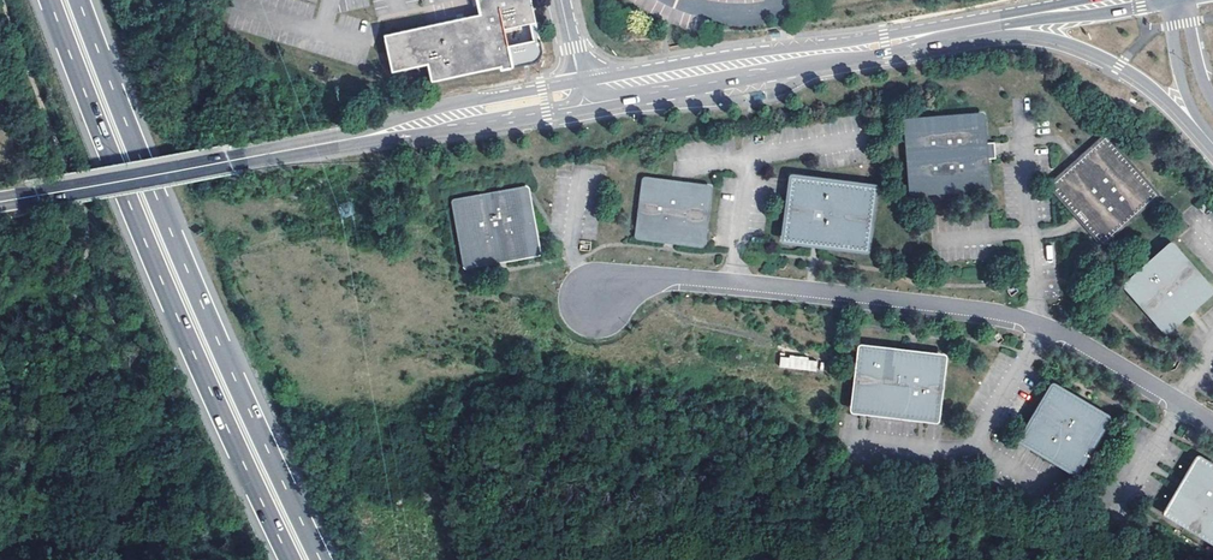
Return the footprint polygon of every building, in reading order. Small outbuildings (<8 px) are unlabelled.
[(383,38),(391,75),(427,67),(431,84),(500,70),(501,72),(512,69),(504,31),(536,25),(531,0),(476,0),(480,17),(450,23),(383,38)] [(987,150),(984,112),(903,118),(909,195),(990,189),(987,150)] [(1156,194),(1105,137),(1078,161),(1051,185),(1102,242),(1156,194)] [(790,175),(782,240),(815,244),(866,250),(874,186),(790,175)] [(703,243),(710,190),(647,181),(640,234),(669,238),(703,243)] [(538,250),(528,189),(457,201),(468,262),(503,256),(538,250)] [(1212,293),(1212,288),(1172,241),(1122,285),(1165,334),(1191,312),(1212,293)] [(1085,307),(1079,318),(1090,324),(1096,313),(1085,307)] [(912,356),(862,349),(853,410),(933,422),(942,360),(912,356)] [(818,361),(780,357),(778,368),(817,372),(818,361)] [(1081,400),(1052,383),(1018,439),(1075,473),(1109,416),(1081,400)] [(1197,453),(1180,483),(1162,513),(1212,543),(1212,462),(1197,453)]
